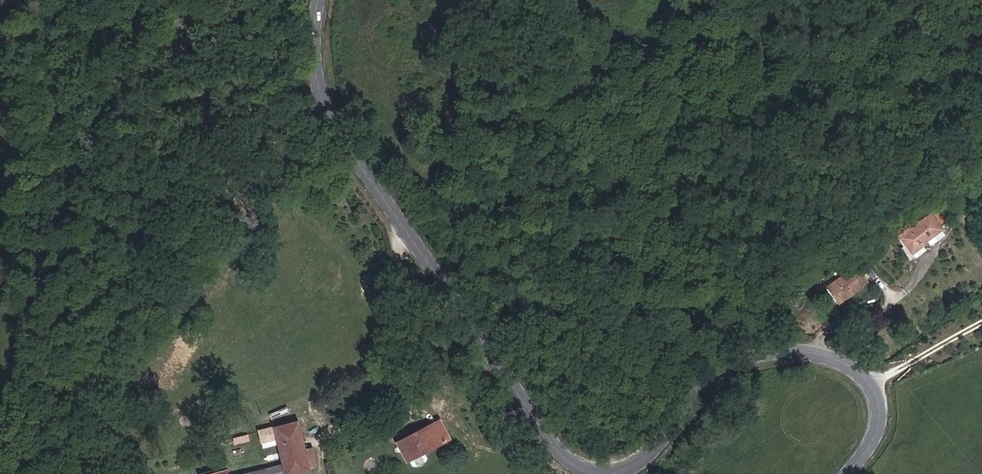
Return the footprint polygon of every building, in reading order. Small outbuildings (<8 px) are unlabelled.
[(898,236),(911,253),(921,245),(920,244),(940,229),(939,228),(945,223),(935,210),(910,230),(908,228),(898,236)] [(866,281),(856,268),(850,272),(859,286),(866,281)] [(838,303),(860,287),(859,286),(850,272),(849,271),(826,287),(838,303)] [(424,453),(448,439),(438,421),(397,442),(407,461),(409,460),(424,453)] [(297,422),(259,431),(263,446),(278,443),(283,465),(245,473),(294,473),(309,471),(297,422)] [(249,440),(247,435),(233,439),(234,444),(249,440)] [(425,463),(427,458),(424,453),(409,460),(412,466),(417,467),(425,463)]
